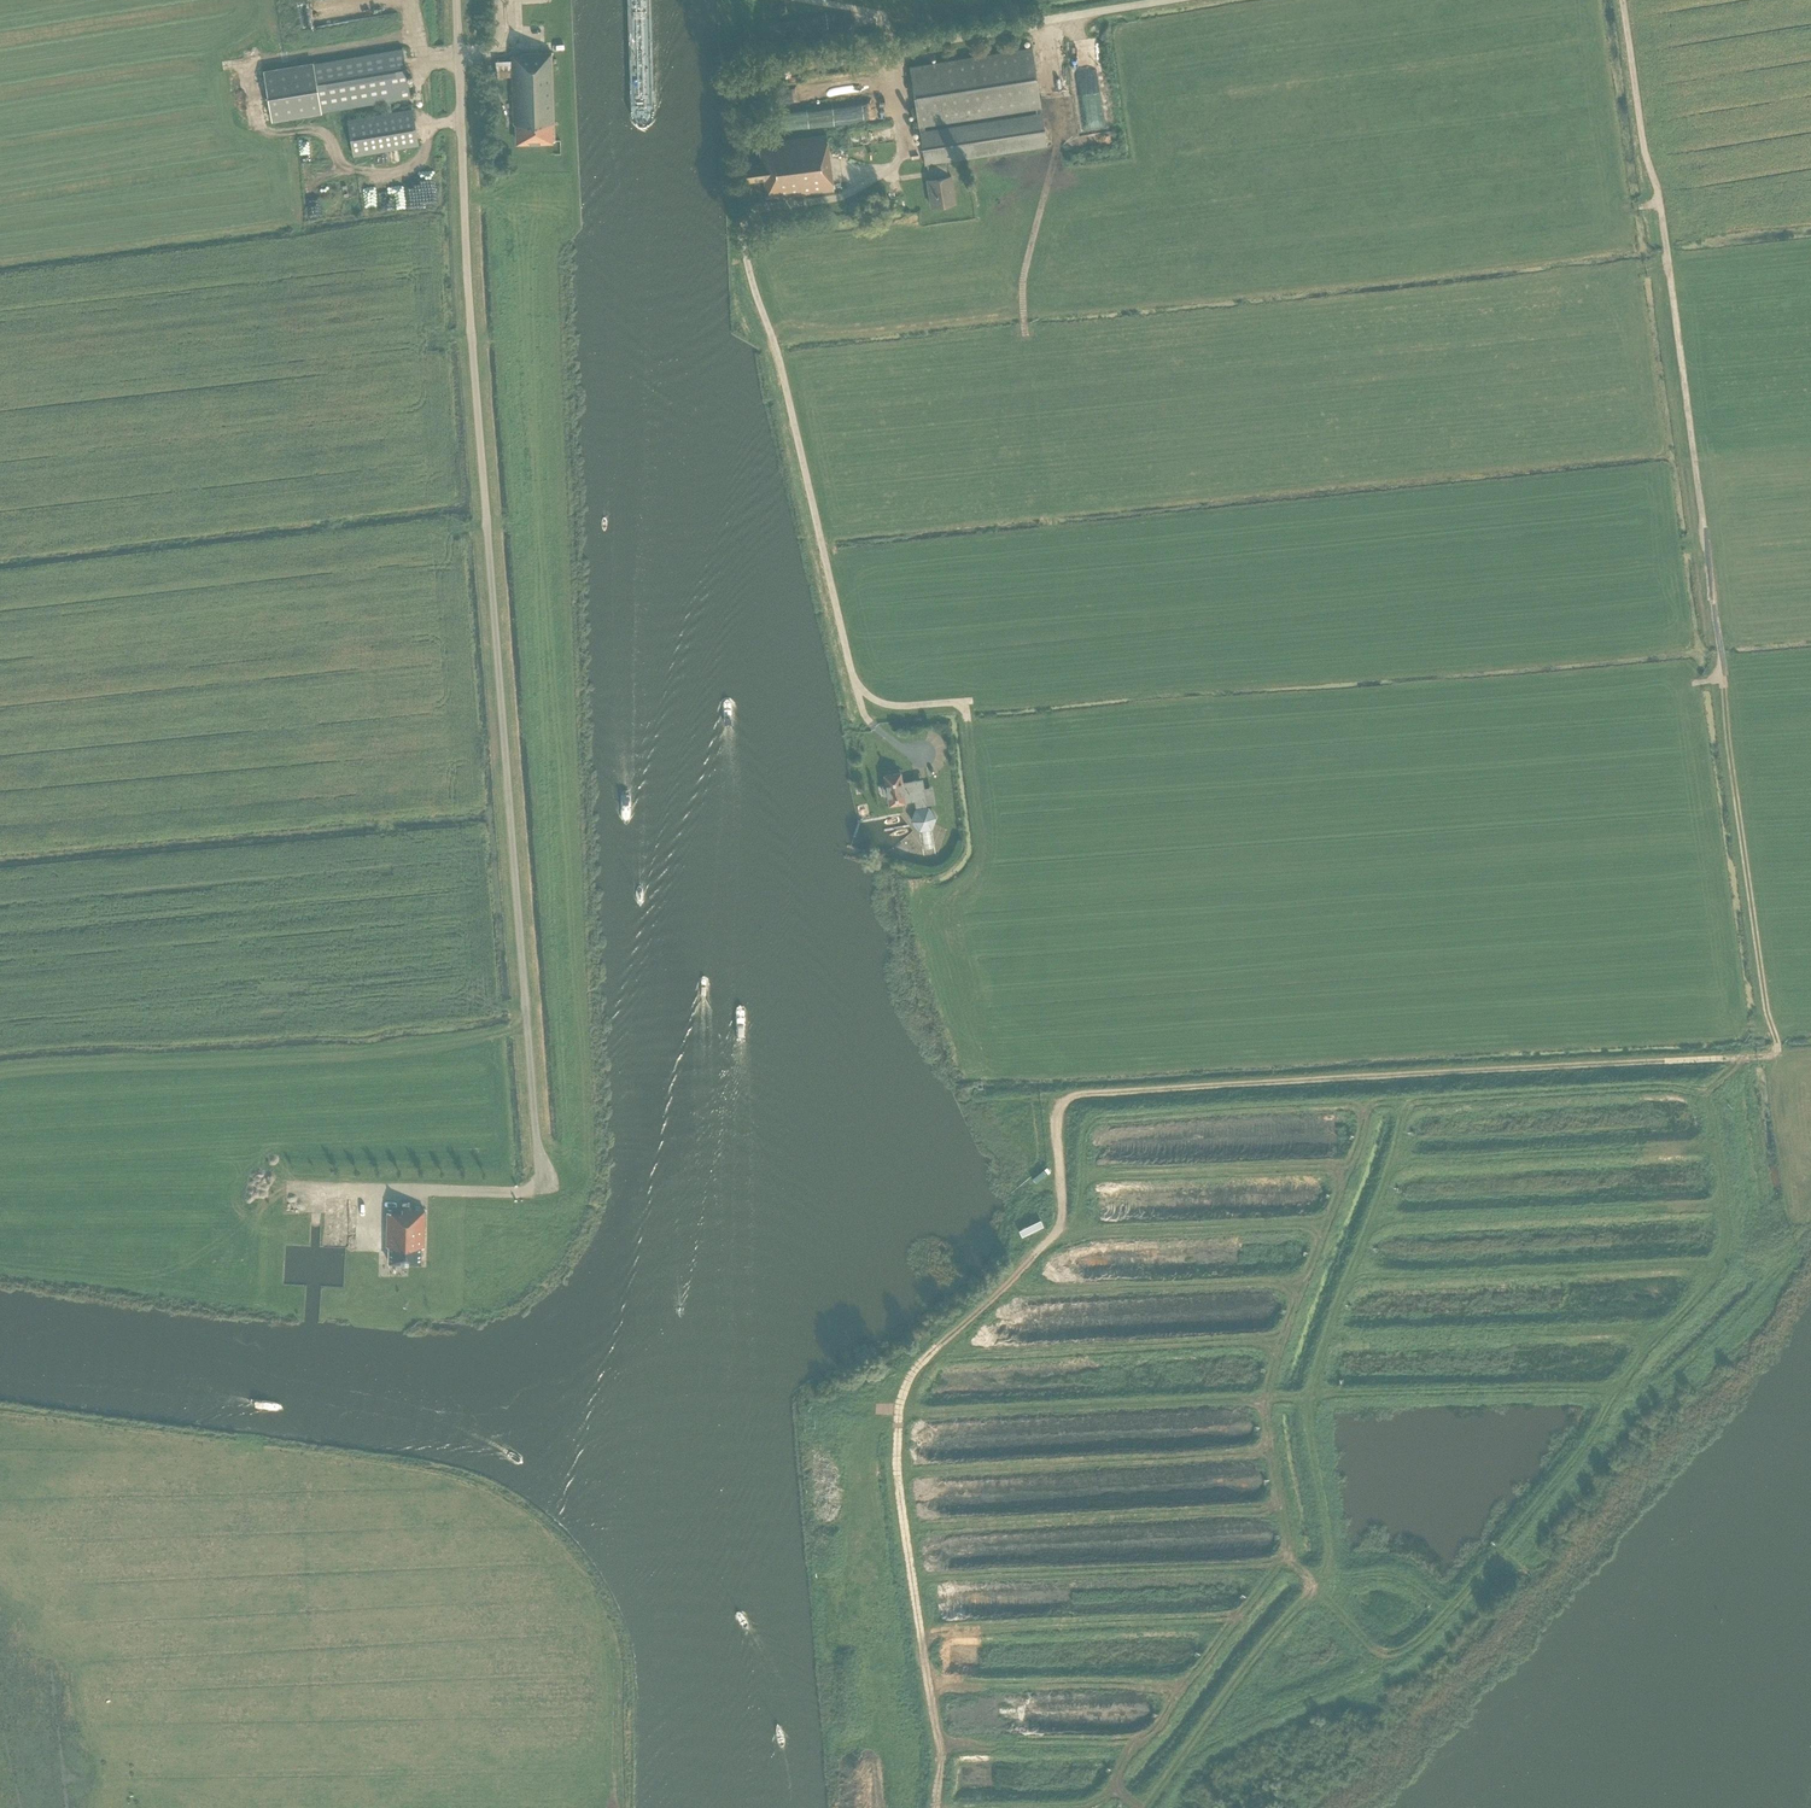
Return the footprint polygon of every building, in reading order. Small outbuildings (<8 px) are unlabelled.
[(1032,47),(910,66),(919,125),(1040,107),(1032,47)] [(272,120),(321,112),(383,101),(385,113),(347,119),(353,156),(418,145),(412,108),(391,112),(389,100),(410,97),(402,49),(313,64),(312,63),(264,72),(272,120)] [(495,61),(496,78),(512,77),(514,124),(517,124),(518,142),(551,141),(555,141),(552,52),(521,53),(521,55),(511,56),(511,60),(495,61)] [(927,164),(945,161),(1047,146),(1041,112),(1036,113),(1036,108),(924,125),(925,130),(919,131),(925,164),(927,164)] [(777,197),(834,189),(826,134),(769,142),(759,144),(761,164),(742,167),(744,181),(764,178),(766,197),(777,196),(777,197)] [(947,176),(945,161),(927,164),(929,179),(927,179),(931,206),(955,202),(951,175),(947,176)] [(884,775),(886,785),(883,786),(884,795),(887,794),(889,805),(905,802),(905,801),(915,800),(916,809),(912,820),(919,829),(931,827),(935,816),(927,807),(926,804),(933,803),(931,794),(919,796),(916,780),(902,782),(900,772),(884,775)] [(347,1200),(325,1200),(324,1247),(346,1248),(347,1200)] [(422,1245),(424,1245),(426,1208),(403,1207),(402,1210),(388,1209),(387,1244),(390,1244),(389,1260),(421,1261),(422,1245)]
